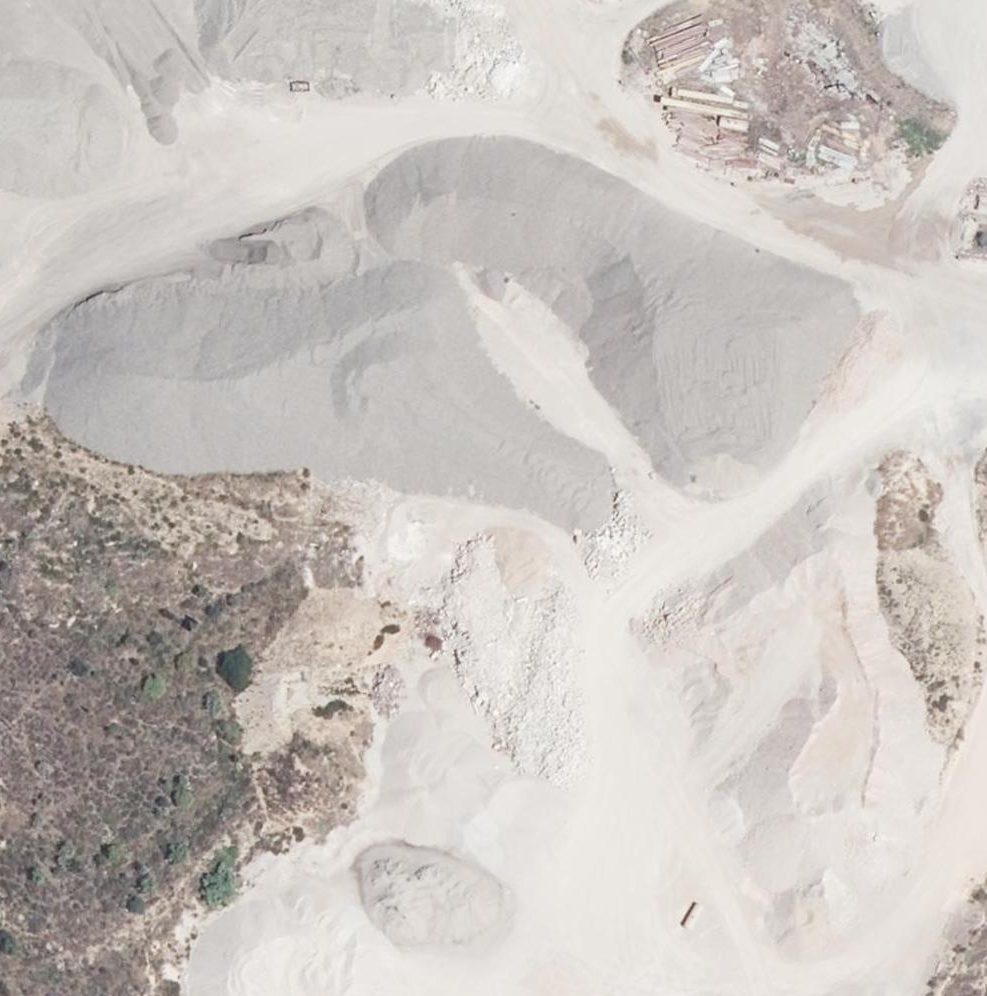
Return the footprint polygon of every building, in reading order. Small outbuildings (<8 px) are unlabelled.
[(975,62),(982,24),(969,21),(961,59),(975,62)] [(651,45),(663,70),(702,52),(690,27),(651,45)]
